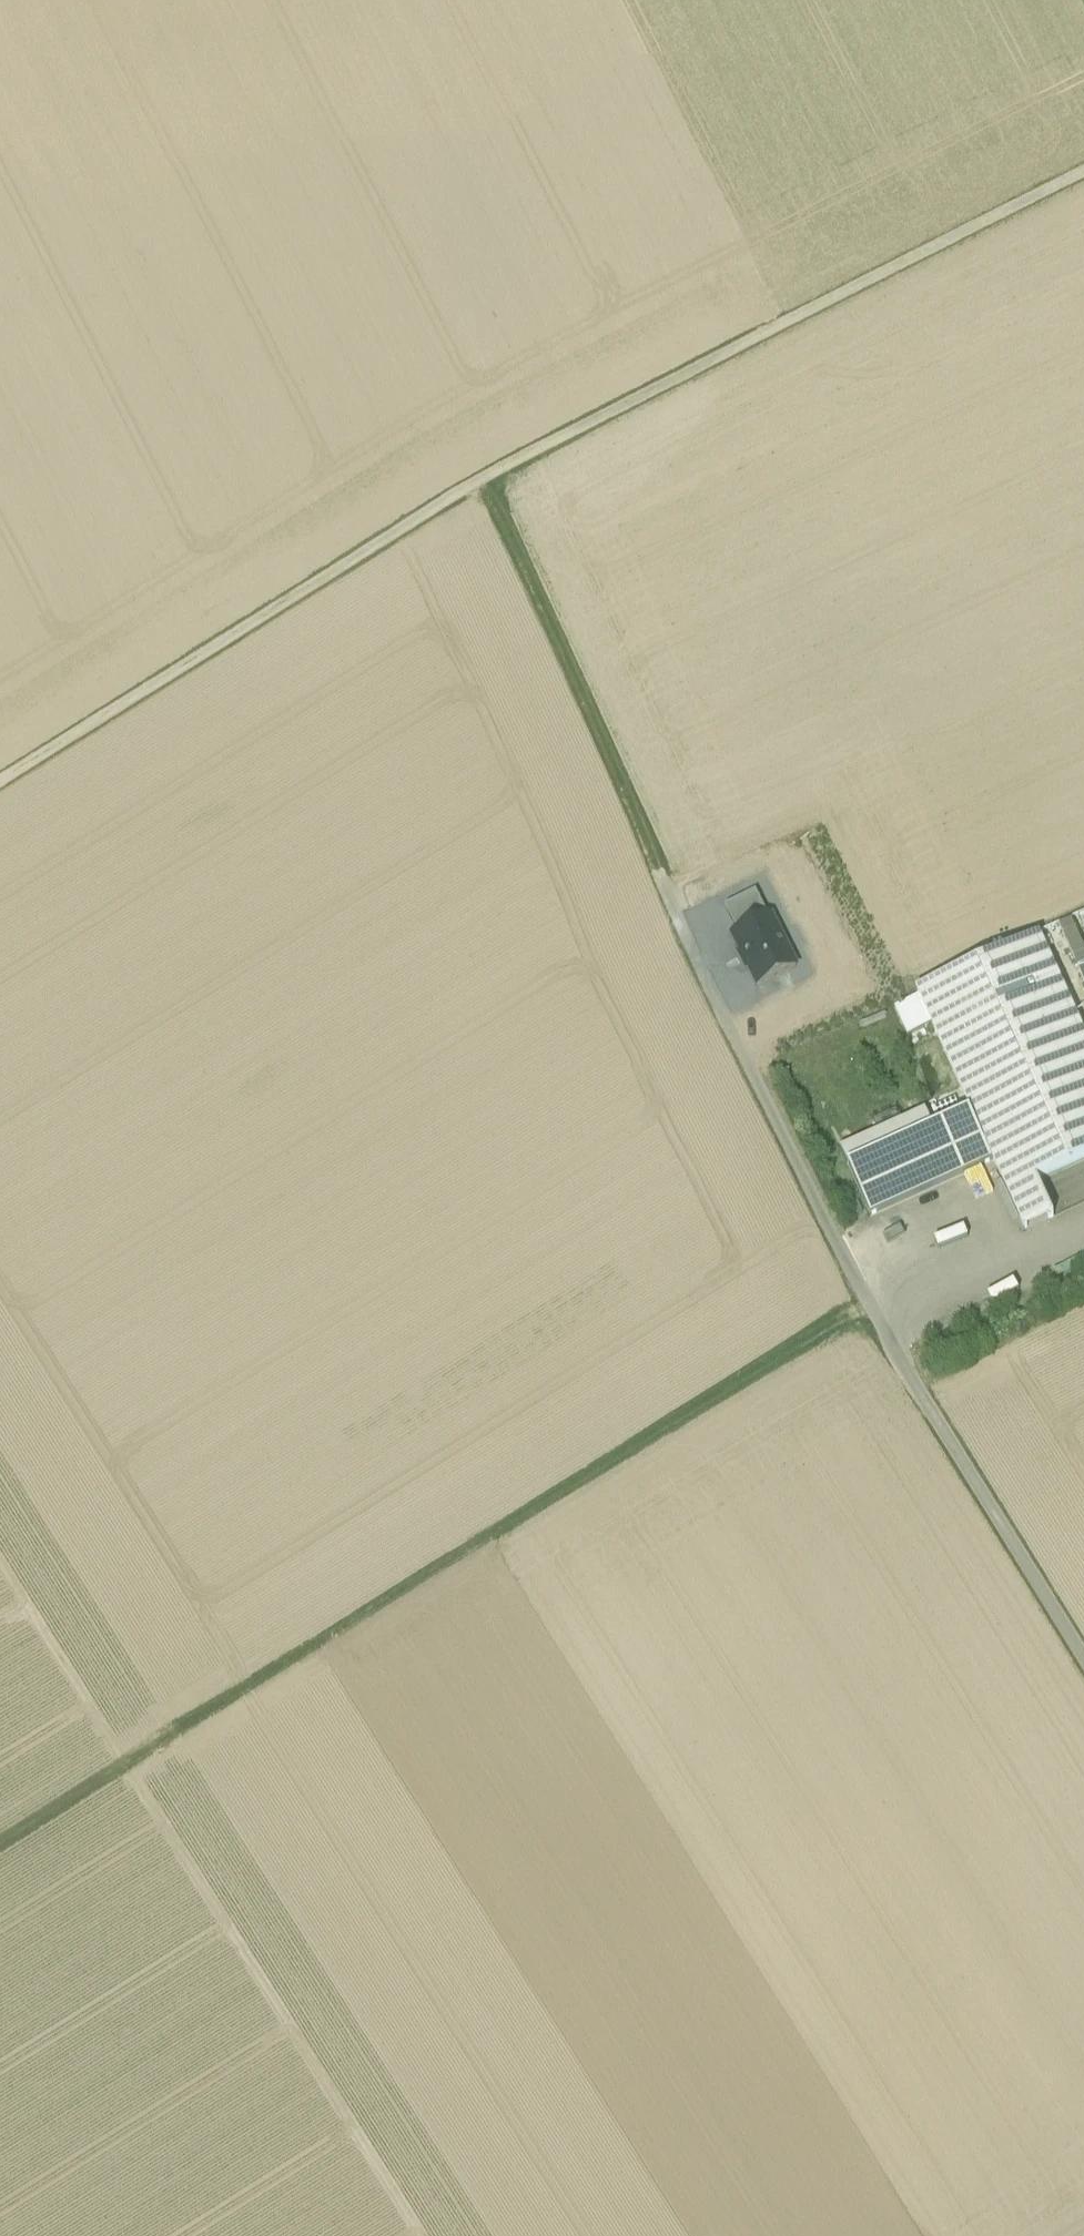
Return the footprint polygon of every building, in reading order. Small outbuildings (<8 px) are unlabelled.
[(727,906),(760,989),(802,973),(769,889),(727,906)] [(1083,1160),(1083,1039),(1038,937),(917,992),(919,997),(932,1025),(971,1113),(993,1162),(1024,1231),(1053,1218),(1037,1181),(1083,1160)] [(932,1025),(919,997),(895,1008),(908,1036),(932,1025)] [(841,1152),(870,1217),(993,1162),(971,1113),(933,1130),(925,1114),(841,1152)]
